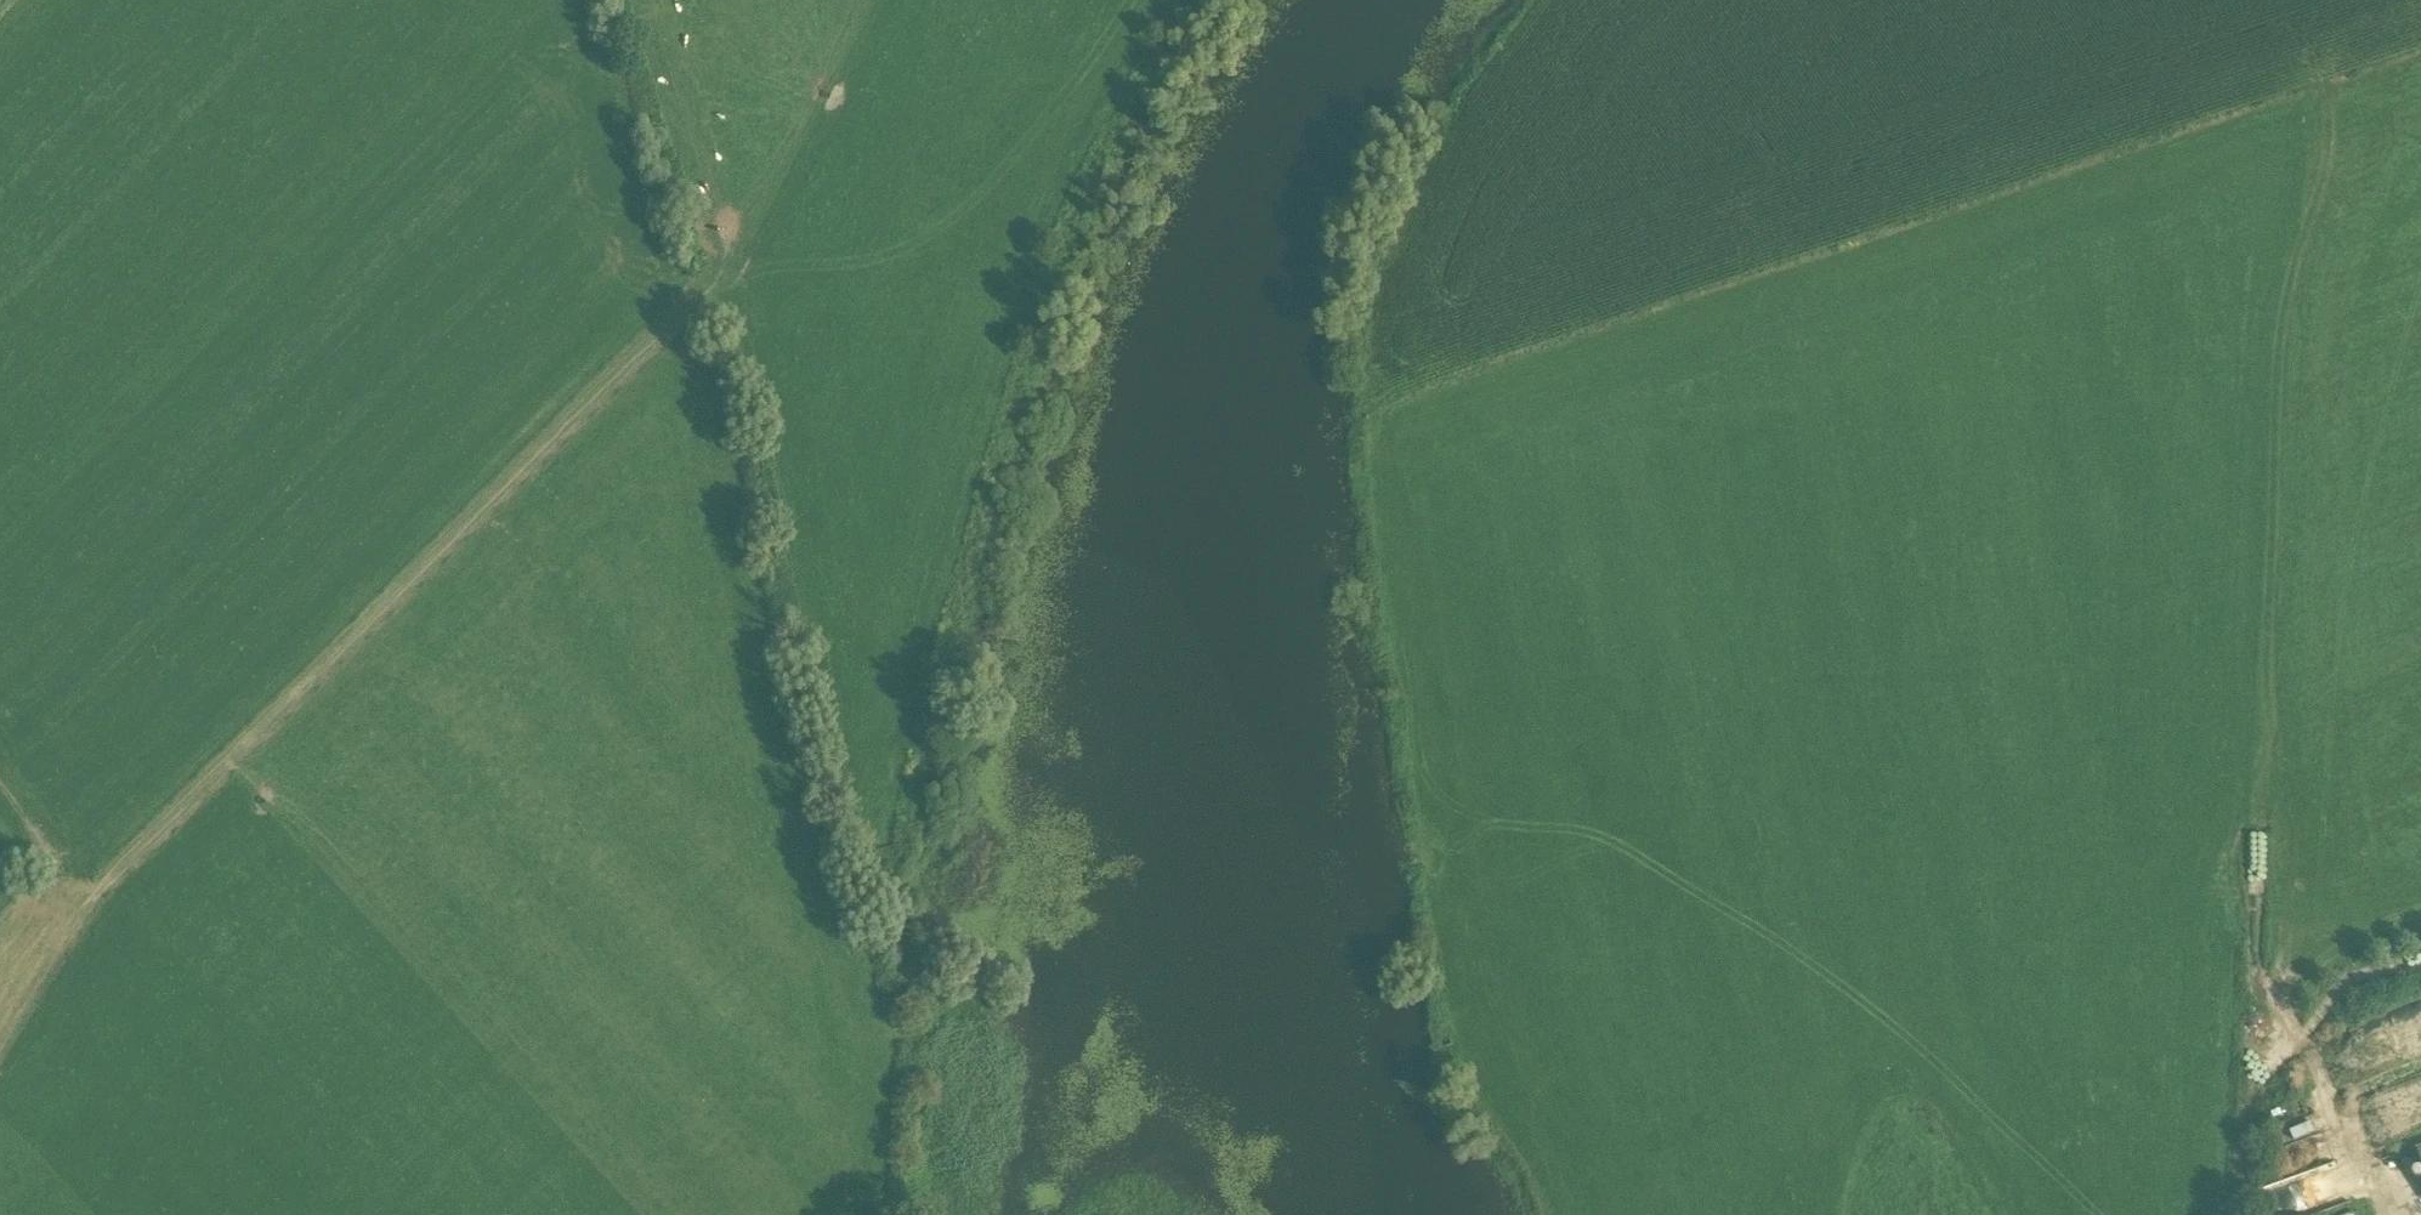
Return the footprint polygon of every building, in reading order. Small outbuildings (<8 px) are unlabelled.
[(2420,1019),(2420,1000),(2411,1009),(2420,1019)] [(2318,1105),(2290,1111),(2294,1126),(2322,1120),(2318,1105)] [(2286,1173),(2293,1188),(2309,1180),(2302,1165),(2286,1173)]
